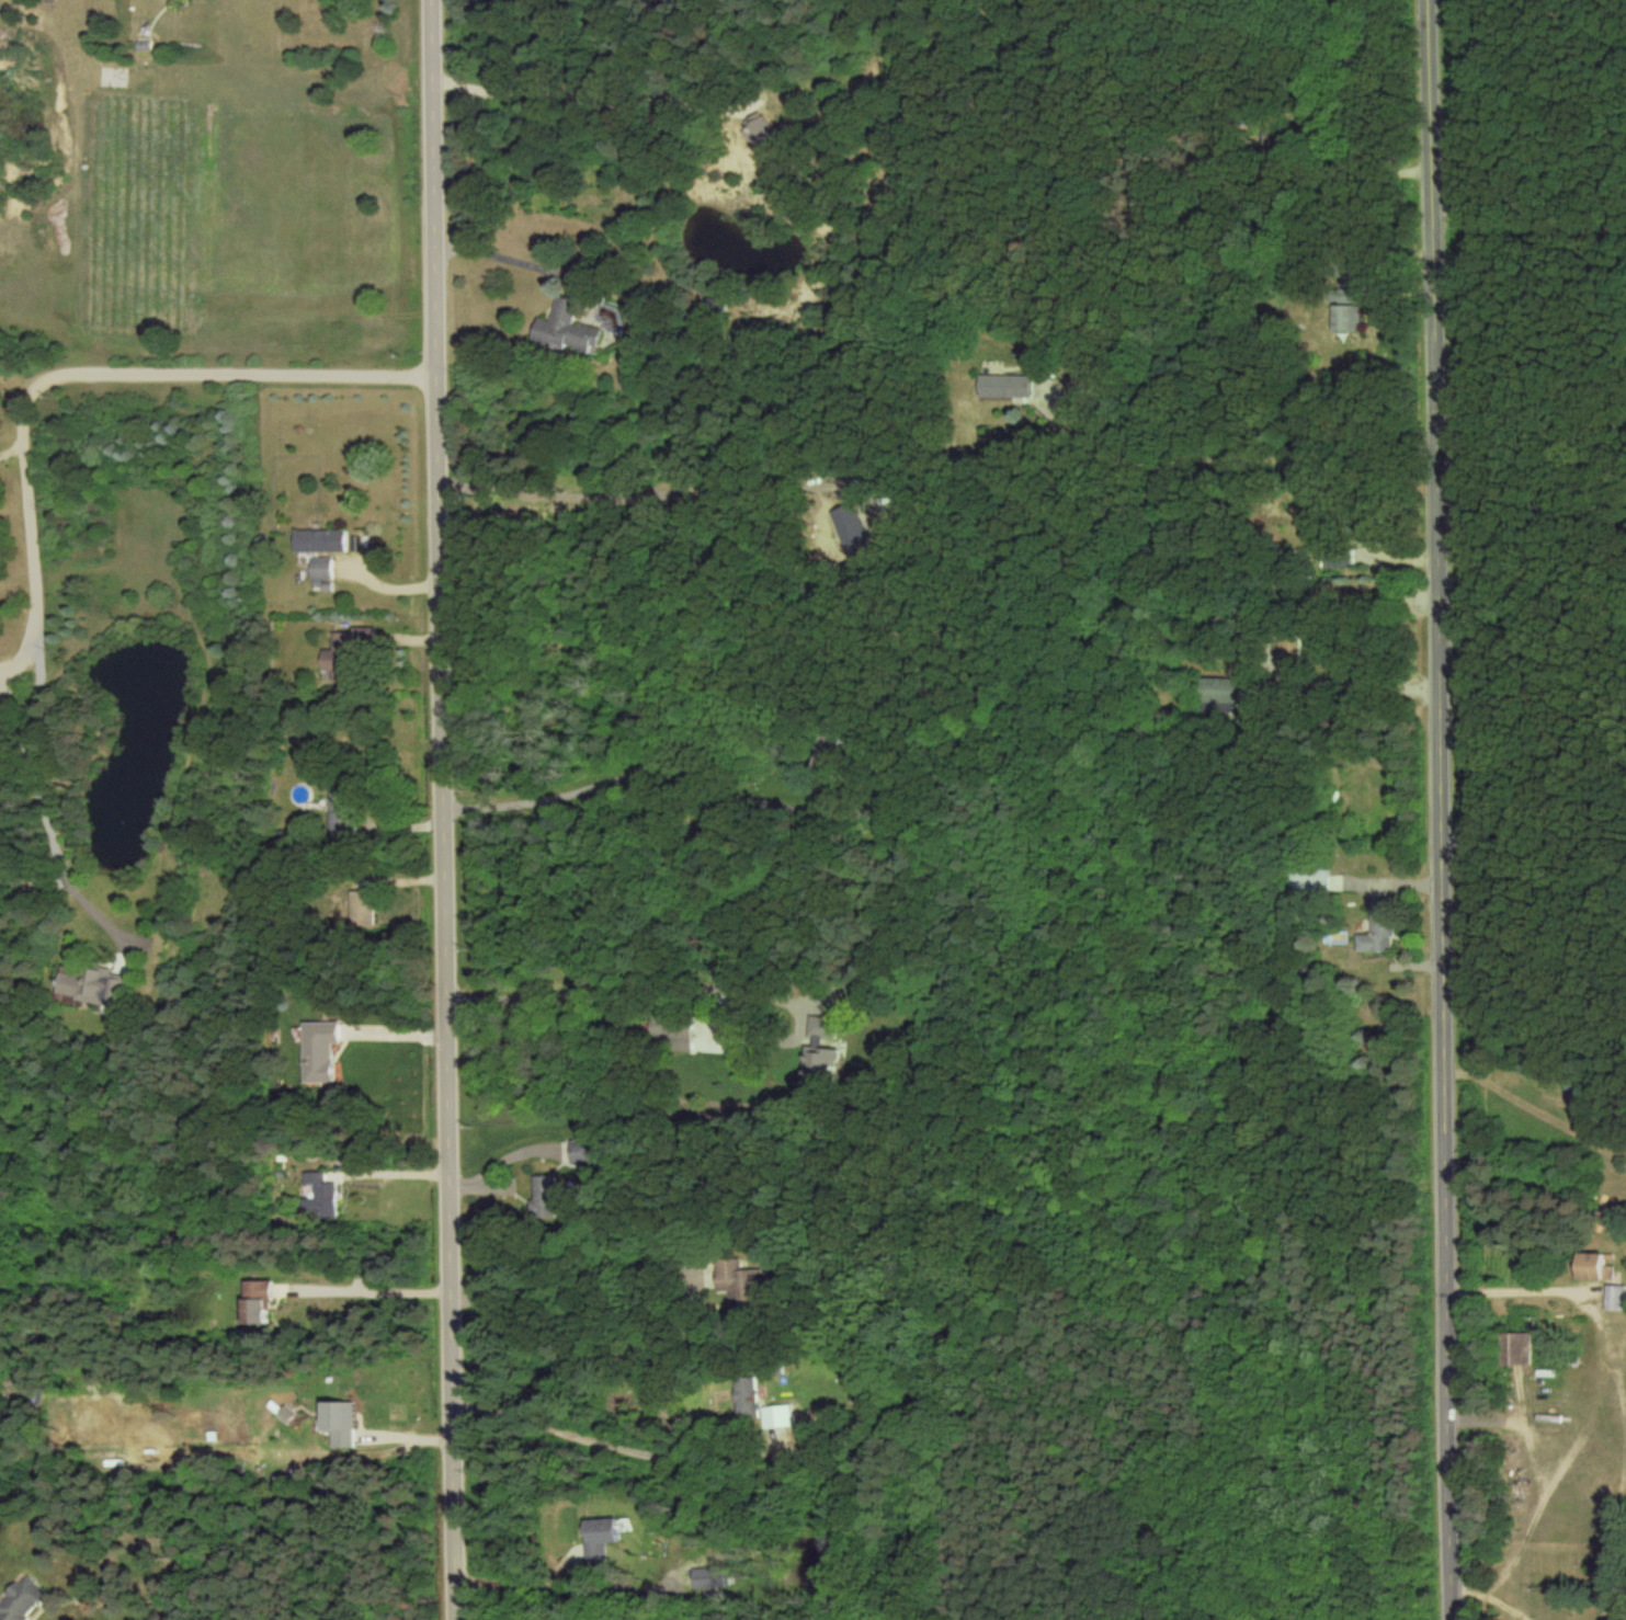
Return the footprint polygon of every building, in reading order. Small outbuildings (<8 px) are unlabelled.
[(777,133),(759,112),(738,130),(756,150),(777,133)] [(1359,292),(1339,291),(1339,305),(1331,305),(1331,330),(1357,331),(1359,292)] [(532,340),(588,352),(589,345),(597,346),(600,329),(572,323),(577,300),(556,296),(551,320),(536,317),(532,340)] [(978,397),(1032,398),(1033,375),(979,374),(978,397)] [(832,509),(846,557),(870,551),(856,503),(832,509)] [(346,551),(345,529),(293,530),(293,552),(346,551)] [(1327,568),(1352,566),(1351,549),(1326,550),(1327,568)] [(332,578),(331,557),(309,558),(310,578),(332,578)] [(330,632),(330,650),(321,650),(321,679),(349,679),(349,650),(374,650),(374,626),(350,626),(350,632),(330,632)] [(1202,704),(1213,705),(1213,708),(1220,708),(1220,706),(1238,706),(1238,679),(1202,679),(1202,704)] [(349,891),(350,926),(373,926),(373,890),(349,891)] [(1355,951),(1390,951),(1390,897),(1369,897),(1369,934),(1355,934),(1355,951)] [(57,995),(122,1006),(127,976),(112,974),(113,969),(90,965),(88,977),(61,972),(57,995)] [(652,1044),(690,1050),(694,1020),(656,1015),(652,1044)] [(807,1046),(806,1073),(836,1074),(836,1048),(822,1048),(822,1038),(834,1039),(835,1017),(809,1016),(808,1037),(814,1037),(813,1046),(807,1046)] [(304,1083),(333,1082),(333,1043),(339,1043),(339,1021),(303,1022),(304,1083)] [(598,1141),(571,1141),(571,1164),(599,1164),(598,1141)] [(303,1184),(313,1185),(313,1198),(301,1198),(301,1220),(334,1220),(335,1182),(324,1182),(324,1172),(303,1171),(303,1184)] [(533,1175),(533,1200),(529,1200),(529,1218),(556,1217),(555,1175),(533,1175)] [(1575,1279),(1611,1280),(1611,1265),(1601,1265),(1601,1253),(1576,1253),(1575,1279)] [(718,1259),(717,1291),(731,1291),(731,1306),(764,1307),(765,1269),(741,1268),(742,1259),(718,1259)] [(268,1280),(241,1280),(241,1324),(268,1324),(268,1280)] [(1624,1285),(1604,1285),(1603,1309),(1623,1310),(1624,1285)] [(1529,1333),(1500,1333),(1501,1365),(1530,1365),(1529,1333)] [(756,1377),(736,1377),(737,1418),(757,1417),(756,1377)] [(353,1402),(319,1402),(320,1431),(331,1431),(331,1448),(353,1447),(353,1402)] [(765,1427),(793,1426),(792,1405),(764,1407),(765,1427)] [(586,1560),(606,1560),(605,1543),(617,1542),(616,1518),(584,1519),(586,1560)] [(692,1568),(693,1589),(726,1588),(725,1566),(692,1568)] [(47,1594),(25,1574),(6,1595),(8,1596),(0,1605),(0,1613),(1,1613),(0,1614),(0,1619),(23,1619),(47,1594)]
